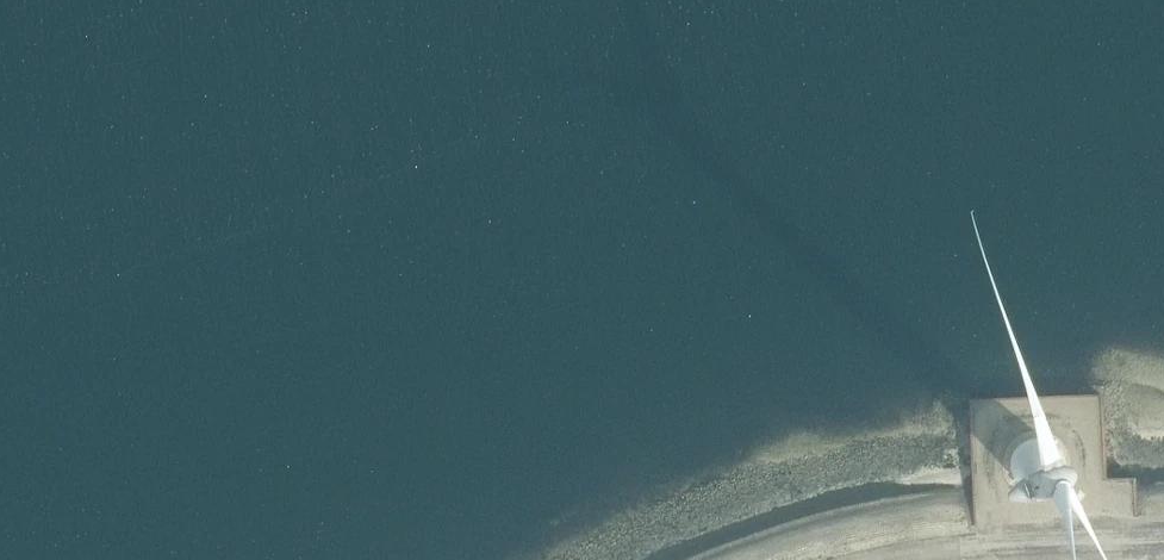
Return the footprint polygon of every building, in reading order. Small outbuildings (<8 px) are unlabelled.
[(1013,468),(1013,471),(1013,476),(1015,480),(1017,485),(1020,489),(1023,492),(1027,494),(1032,496),(1037,497),(1042,497),(1046,496),(1051,494),(1055,491),(1058,488),(1061,484),(1063,479),(1064,474),(1064,470),(1064,466),(1063,463),(1062,460),(1060,457),(1058,454),(1055,452),(1051,449),(1046,447),(1041,446),(1036,446),(1031,447),(1026,449),(1025,450),(1023,451),(1022,451),(1021,452),(1020,453),(1018,456),(1016,458),(1015,461),(1014,464),(1013,468)]
